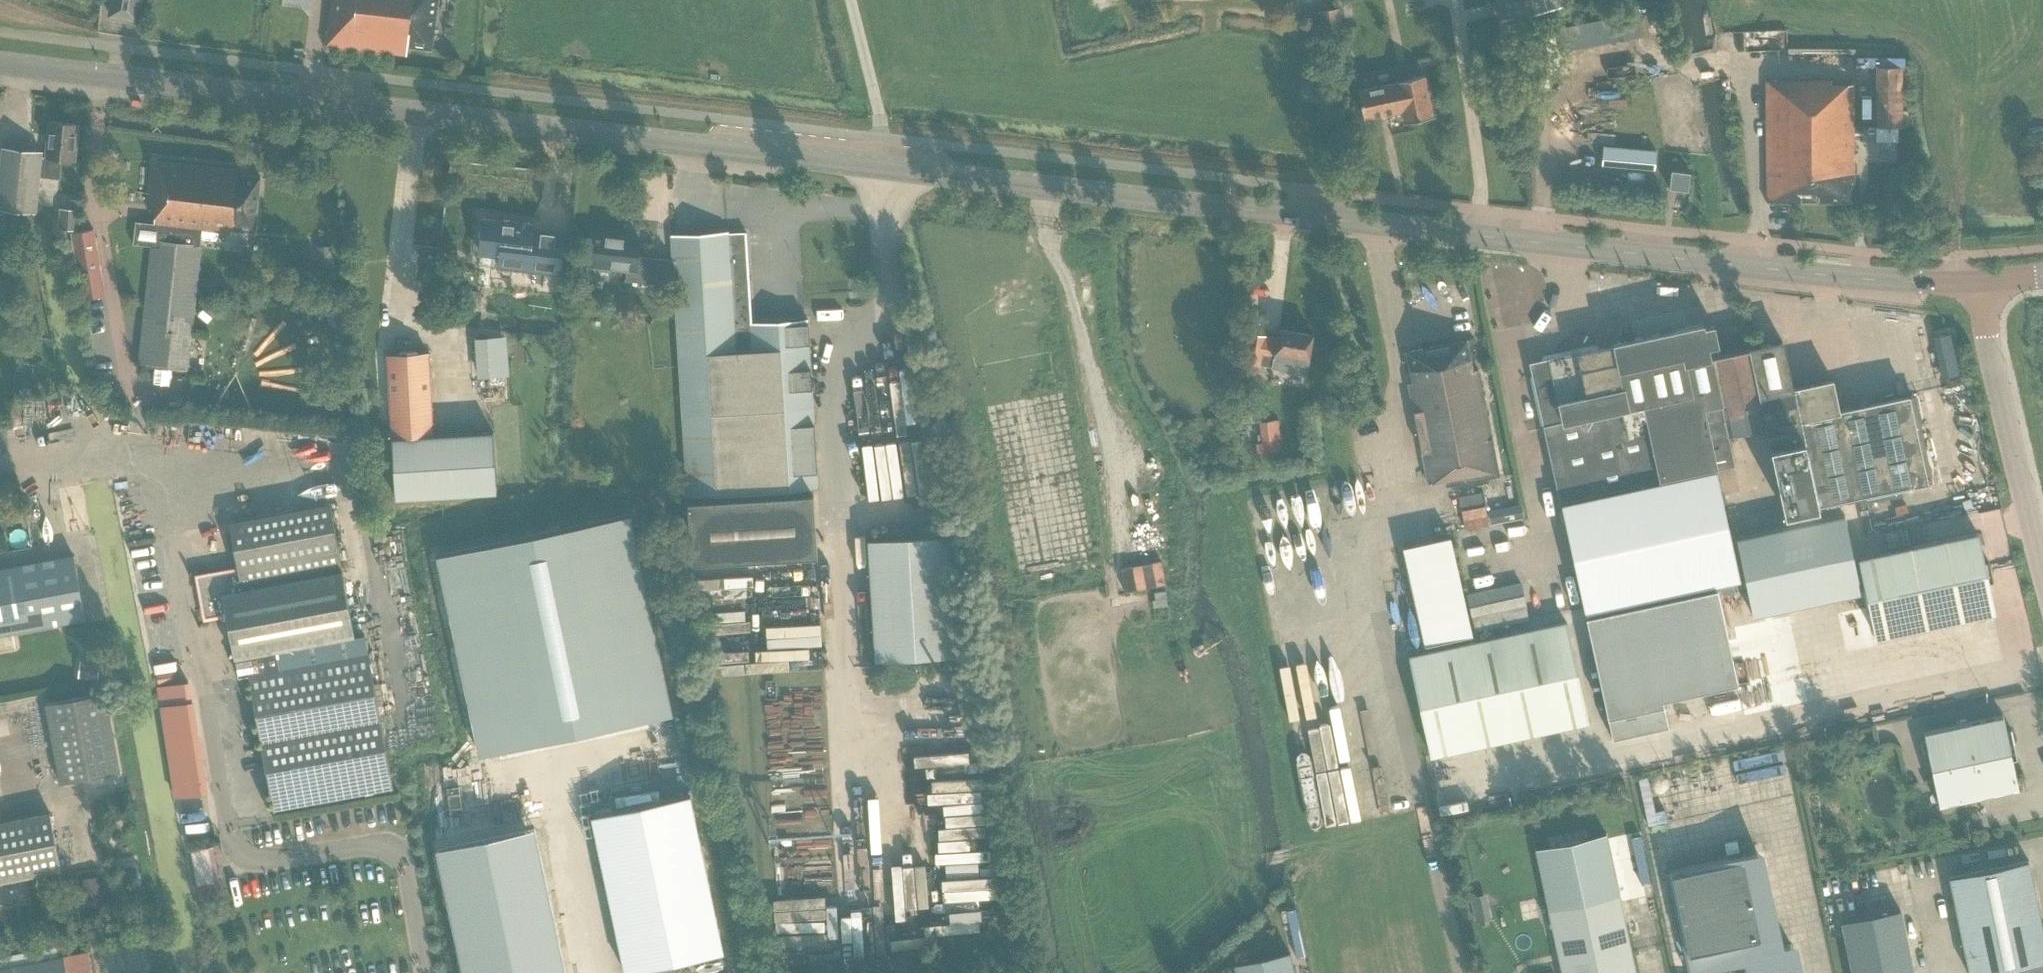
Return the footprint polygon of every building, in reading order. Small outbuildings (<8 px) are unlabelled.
[(110,15),(136,19),(139,0),(112,0),(110,15)] [(326,45),(406,54),(407,46),(431,49),(437,0),(331,0),(326,45)] [(1501,19),(1563,5),(1562,0),(1497,0),(1501,19)] [(1319,12),(1323,34),(1342,30),(1338,9),(1319,12)] [(1904,127),(1903,50),(1875,51),(1876,127),(1904,127)] [(1396,83),(1358,91),(1364,120),(1402,112),(1405,123),(1433,117),(1424,76),(1396,82),(1396,83)] [(1766,201),(1766,202),(1854,202),(1853,85),(1831,85),(1831,80),(1766,81),(1767,201),(1766,201)] [(62,159),(75,160),(79,124),(49,121),(46,157),(42,156),(42,152),(2,148),(0,170),(0,208),(36,212),(40,177),(60,179),(62,159)] [(135,222),(132,244),(151,246),(139,364),(187,370),(202,231),(231,234),(231,230),(255,232),(260,176),(237,174),(237,170),(156,161),(151,205),(155,205),(154,224),(135,222)] [(1669,189),(1688,191),(1690,173),(1671,171),(1669,189)] [(80,201),(70,200),(69,210),(59,209),(58,230),(78,231),(80,201)] [(483,221),(479,252),(503,255),(502,268),(560,274),(564,236),(555,235),(555,234),(541,232),(541,233),(532,232),(533,227),(483,221)] [(72,233),(81,284),(104,280),(94,229),(72,233)] [(728,232),(671,235),(672,260),(674,285),(692,564),(818,555),(813,488),(817,488),(807,319),(752,323),(746,232),(728,233),(728,232)] [(590,233),(587,264),(627,269),(625,280),(674,285),(672,260),(638,256),(640,239),(590,233)] [(332,244),(317,246),(319,266),(319,268),(334,266),(334,265),(332,244)] [(470,291),(469,307),(480,308),(481,291),(470,291)] [(1614,345),(1530,363),(1544,426),(1560,502),(1717,468),(1733,465),(1728,435),(1710,357),(1708,347),(1718,345),(1714,325),(1704,327),(1703,324),(1613,344),(1614,345)] [(1274,356),(1272,369),(1305,375),(1312,335),(1279,329),(1277,338),(1266,336),(1249,333),(1244,364),(1260,367),(1262,354),(1274,356)] [(509,376),(506,336),(475,339),(478,378),(509,376)] [(1467,340),(1406,352),(1412,382),(1408,383),(1428,484),(1446,480),(1447,485),(1499,475),(1478,369),(1473,370),(1467,340)] [(1751,348),(1710,357),(1728,435),(1767,427),(1771,447),(1785,513),(1818,506),(1818,505),(1927,482),(1909,396),(1839,411),(1832,380),(1792,389),(1788,370),(1782,342),(1751,348)] [(391,436),(433,434),(429,352),(388,354),(391,436)] [(1280,440),(1277,420),(1258,422),(1261,442),(1280,440)] [(1560,502),(1585,617),(1586,617),(1717,589),(1742,583),(1717,468),(1560,502)] [(330,503),(229,522),(238,568),(197,576),(205,618),(227,614),(235,658),(355,636),(330,503)] [(673,715),(630,514),(437,555),(480,756),(673,715)] [(1844,516),(1735,539),(1752,616),(1861,592),(1844,516)] [(1977,533),(1859,558),(1875,638),(1994,612),(1988,583),(1993,582),(1989,561),(1985,561),(1977,533)] [(868,540),(876,661),(956,656),(949,535),(868,540)] [(1425,643),(1473,632),(1452,535),(1403,544),(1425,643)] [(14,646),(12,632),(86,618),(74,556),(0,570),(0,649),(14,646)] [(1125,594),(1167,589),(1164,565),(1122,569),(1125,594)] [(1467,594),(1475,631),(1529,619),(1521,582),(1467,594)] [(1717,589),(1586,617),(1612,740),(1669,728),(1663,700),(1738,684),(1717,589)] [(1567,623),(1409,657),(1430,756),(1588,721),(1567,623)] [(273,807),(393,785),(368,653),(249,675),(273,807)] [(78,678),(97,680),(100,664),(80,661),(78,678)] [(45,704),(60,783),(120,772),(105,693),(45,704)] [(194,705),(160,710),(176,805),(210,799),(194,705)] [(2009,744),(2014,742),(2011,729),(2006,730),(2003,716),(1923,733),(1938,805),(2018,788),(2009,744)] [(914,744),(915,771),(970,768),(969,742),(914,744)] [(723,952),(690,796),(592,817),(625,972),(627,972),(723,952)] [(50,812),(0,821),(0,882),(61,871),(50,812)] [(186,813),(186,832),(208,831),(207,813),(186,813)] [(539,828),(441,849),(468,972),(570,972),(539,828)] [(1605,830),(1534,846),(1562,972),(1636,972),(1605,830)] [(198,889),(220,885),(214,849),(193,853),(198,889)] [(1791,944),(1766,949),(1746,856),(1757,854),(1757,853),(1666,872),(1688,972),(1700,972),(1739,965),(1741,972),(1797,972),(1791,944)] [(1968,972),(1982,972),(2014,967),(2016,972),(2042,972),(2042,935),(2029,862),(1950,878),(1968,972)] [(97,877),(83,879),(88,907),(102,904),(97,877)] [(1491,900),(1477,899),(1476,923),(1490,923),(1491,900)] [(927,929),(927,938),(982,935),(981,913),(968,914),(968,905),(946,906),(947,928),(927,929)] [(1900,911),(1842,923),(1852,972),(1913,972),(1900,911)] [(1290,954),(1234,966),(1236,972),(1294,972),(1290,954)] [(64,957),(0,969),(0,972),(67,972),(64,957)]
